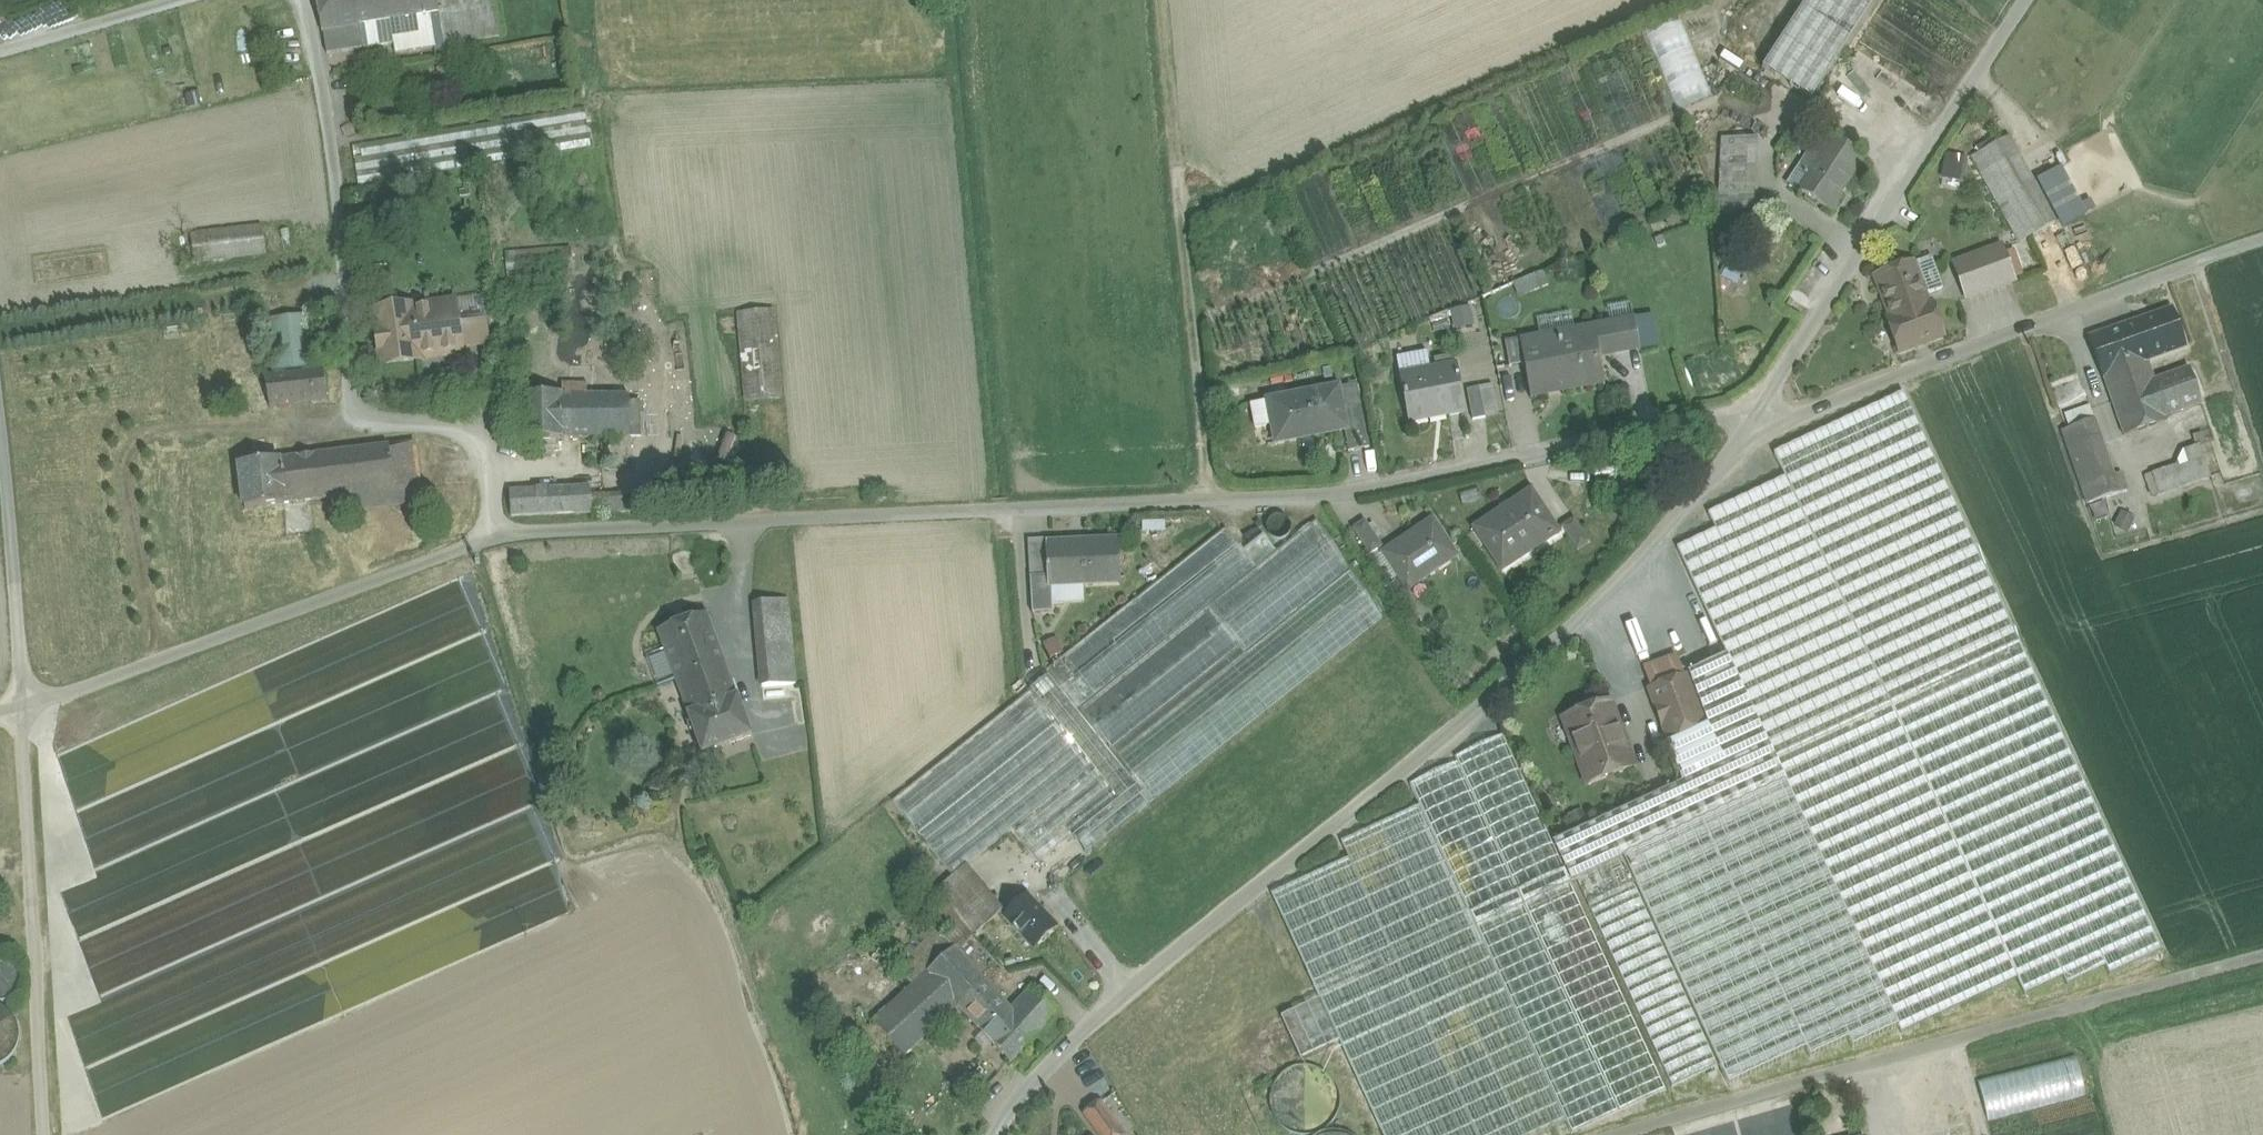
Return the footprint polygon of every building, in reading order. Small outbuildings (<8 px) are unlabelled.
[(327,54),(364,48),(361,25),(375,22),(371,0),(319,0),(327,54)] [(361,25),(364,48),(394,43),(396,53),(506,35),(500,0),(441,0),(438,0),(440,12),(375,22),(361,25)] [(375,22),(440,12),(438,0),(371,0),(375,22)] [(1763,68),(1811,100),(1876,0),(1807,0),(1763,68)] [(1680,18),(1647,32),(1678,107),(1711,93),(1680,18)] [(585,107),(352,146),(359,185),(592,147),(585,107)] [(1862,158),(1824,132),(1798,171),(1798,170),(1788,185),(1798,191),(1798,192),(1830,213),(1841,197),(1838,195),(1862,158)] [(2009,137),(1971,157),(1997,203),(2034,183),(2009,137)] [(1756,138),(1722,138),(1719,197),(1753,197),(1756,138)] [(2034,183),(1997,203),(2019,243),(2055,223),(2034,183)] [(263,226),(192,234),(195,261),(266,252),(263,226)] [(2001,246),(1953,264),(1966,299),(2014,282),(2001,246)] [(572,249),(507,257),(510,282),(575,274),(572,249)] [(1908,265),(1902,263),(1896,265),(1893,271),(1876,278),(1891,318),(1927,305),(1923,295),(1942,288),(1930,257),(1908,265)] [(455,301),(374,313),(381,365),(411,360),(462,354),(462,350),(458,324),(455,301)] [(1891,318),(1887,320),(1899,353),(1943,336),(1931,303),(1927,305),(1891,318)] [(779,306),(739,308),(745,399),(785,396),(779,306)] [(1454,326),(1470,324),(1467,306),(1451,308),(1454,326)] [(2172,310),(2134,324),(2145,357),(2147,361),(2185,348),(2172,310)] [(271,361),(302,359),(301,313),(269,314),(271,361)] [(484,320),(458,324),(462,350),(488,346),(484,320)] [(1576,342),(1543,348),(1541,338),(1520,342),(1524,364),(1530,396),(1605,382),(1600,356),(1640,348),(1635,321),(1574,332),(1576,342)] [(2134,326),(2090,341),(2101,373),(2145,357),(2134,326)] [(1520,339),(1505,342),(1510,367),(1524,364),(1520,342),(1520,339)] [(1427,351),(1396,357),(1407,413),(1444,406),(1446,415),(1466,411),(1457,365),(1431,370),(1427,351)] [(2145,357),(2101,373),(2123,436),(2167,421),(2152,376),(2147,361),(2145,357)] [(324,369),(265,375),(271,408),(328,401),(324,369)] [(2189,369),(2159,380),(2157,375),(2152,376),(2166,418),(2202,405),(2189,369)] [(588,383),(562,384),(562,394),(563,394),(563,395),(588,395),(588,383)] [(1357,384),(1338,387),(1347,429),(1345,430),(1349,451),(1369,448),(1357,384)] [(1338,387),(1269,401),(1252,405),(1256,427),(1273,424),(1277,443),(1345,430),(1347,429),(1338,387)] [(1480,387),(1467,390),(1473,420),(1486,418),(1480,387)] [(1904,393),(1774,453),(1786,478),(1708,514),(1716,530),(1677,548),(1727,655),(1768,744),(1774,758),(2020,643),(1904,393)] [(562,394),(524,394),(525,439),(563,439),(563,438),(563,395),(563,394),(562,394)] [(588,395),(563,395),(563,438),(602,438),(630,437),(630,396),(588,395)] [(2121,469),(2113,472),(2095,416),(2060,427),(2085,502),(2127,488),(2121,469)] [(630,437),(602,438),(602,469),(631,469),(630,437)] [(414,443),(390,446),(398,505),(422,502),(414,443)] [(390,446),(279,459),(285,503),(351,495),(353,511),(398,505),(390,446)] [(2204,456),(2176,465),(2183,486),(2211,477),(2204,456)] [(279,459),(240,464),(245,508),(285,503),(279,459)] [(2176,465),(2152,473),(2158,494),(2183,486),(2176,465)] [(574,489),(511,492),(512,516),(575,513),(574,489)] [(1531,492),(1475,529),(1498,564),(1520,549),(1524,556),(1558,534),(1531,492)] [(1292,532),(1293,526),(1292,521),(1289,516),(1284,513),(1279,512),(1273,514),(1269,517),(1266,521),(1265,527),(1266,532),(1269,536),(1274,539),(1279,540),(1284,539),(1289,536),(1292,532)] [(1244,550),(1225,527),(1045,671),(1049,676),(1150,805),(1383,619),(1316,519),(1276,550),(1264,535),(1244,550)] [(1590,544),(1574,520),(1562,527),(1578,551),(1590,544)] [(1382,547),(1365,521),(1353,529),(1370,555),(1382,547)] [(1433,521),(1384,554),(1401,579),(1416,568),(1423,579),(1457,557),(1433,521)] [(1048,539),(1029,540),(1031,578),(1050,577),(1049,543),(1048,539)] [(1117,540),(1049,543),(1050,577),(1051,585),(1052,585),(1119,582),(1117,540)] [(1050,577),(1031,578),(1033,613),(1053,612),(1052,585),(1051,585),(1050,577)] [(788,600),(754,603),(763,687),(796,684),(788,600)] [(707,615),(659,632),(676,680),(725,663),(707,615)] [(2020,643),(1774,758),(1786,783),(1786,784),(1785,784),(1895,1022),(1896,1021),(1901,1033),(2017,979),(2025,995),(2063,977),(2067,985),(2106,967),(2109,975),(2162,950),(2020,643)] [(1768,744),(1727,655),(1687,674),(1706,725),(1708,725),(1725,763),(1768,744)] [(725,663),(676,680),(689,715),(737,697),(725,663)] [(1687,674),(1648,688),(1667,741),(1706,725),(1687,674)] [(1150,805),(1049,676),(1031,690),(1091,765),(1118,799),(1072,836),(1087,855),(1150,805)] [(1031,690),(892,800),(953,876),(1013,828),(1091,765),(1031,690)] [(737,697),(689,715),(703,753),(751,735),(737,697)] [(1598,699),(1589,703),(1585,711),(1565,718),(1588,783),(1633,767),(1609,702),(1606,703),(1598,699)] [(1768,744),(1725,763),(1708,725),(1706,725),(1667,741),(1682,783),(1553,843),(1504,734),(1455,757),(1457,762),(1410,784),(1420,806),(1476,926),(1563,886),(1571,883),(1577,880),(1623,859),(1643,849),(1670,837),(1687,829),(1734,808),(1739,805),(1785,784),(1786,783),(1774,758),(1768,744)] [(1091,765),(1013,828),(1039,862),(1072,836),(1118,799),(1091,765)] [(1895,1022),(1785,784),(1739,805),(1849,1043),(1895,1022)] [(1420,806),(1342,842),(1349,859),(1272,894),(1322,1003),(1340,1042),(1383,1134),(1537,1134),(1566,1122),(1476,926),(1420,806)] [(1838,1033),(1734,808),(1687,829),(1791,1055),(1838,1033)] [(1704,910),(1670,837),(1643,849),(1736,1051),(1774,1034),(1715,905),(1704,910)] [(1718,1066),(1623,859),(1577,880),(1672,1087),(1718,1066)] [(1004,911),(974,875),(947,897),(977,933),(1004,911)] [(1563,886),(1476,926),(1566,1122),(1571,1133),(1666,1090),(1571,883),(1563,886)] [(1058,928),(1027,895),(1003,918),(1034,951),(1058,928)] [(895,963),(914,985),(969,935),(959,923),(945,936),(935,926),(895,963)] [(1011,1010),(950,952),(926,979),(958,1011),(985,1037),(1011,1010)] [(958,1011),(926,979),(877,1023),(908,1057),(958,1011)] [(1059,1012),(1033,987),(1011,1010),(985,1037),(1011,1062),(1059,1012)] [(1322,1003),(1286,1020),(1305,1060),(1340,1042),(1322,1003)] [(16,1036),(0,1013),(0,1047),(16,1036)] [(2077,1054),(1974,1077),(1983,1118),(2086,1095),(2077,1054)] [(1336,1114),(1339,1102),(1338,1090),(1332,1079),(1323,1071),(1312,1066),(1300,1065),(1288,1069),(1279,1076),(1272,1086),(1269,1098),(1270,1110),(1276,1121),(1285,1129),(1296,1134),(1308,1134),(1320,1131),(1329,1124),(1336,1114)] [(1101,1104),(1086,1114),(1100,1134),(1122,1134),(1101,1104)]
